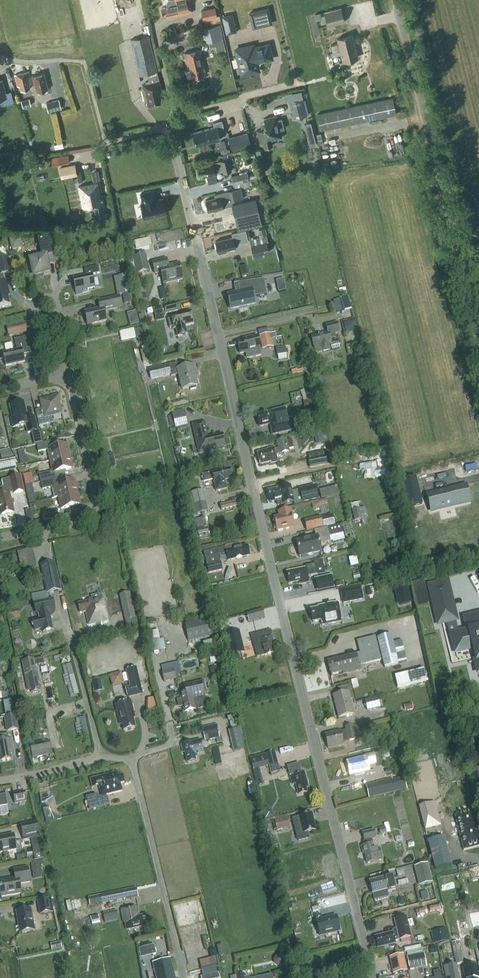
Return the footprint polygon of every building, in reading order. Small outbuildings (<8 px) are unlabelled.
[(167,4),(167,6),(161,7),(163,16),(167,15),(168,18),(192,12),(189,0),(168,0),(167,4)] [(203,18),(217,15),(215,7),(201,10),(203,18)] [(328,24),(344,20),(341,7),(324,11),(328,24)] [(250,12),(253,27),(271,23),(268,8),(250,12)] [(222,16),(226,34),(235,32),(230,14),(222,16)] [(206,27),(209,41),(223,38),(220,24),(206,27)] [(352,34),(337,38),(338,43),(330,45),(332,52),(339,50),(342,61),(358,57),(352,34)] [(156,71),(148,35),(131,39),(140,75),(156,71)] [(236,49),(242,74),(259,70),(258,65),(260,60),(272,58),(268,44),(253,48),(253,45),(236,49)] [(200,49),(185,52),(188,65),(189,65),(191,70),(186,71),(188,78),(192,77),(204,75),(203,67),(204,66),(200,49)] [(29,72),(15,75),(18,86),(20,86),(22,91),(30,89),(29,85),(35,84),(37,92),(48,90),(44,74),(30,77),(29,72)] [(162,91),(159,80),(143,84),(148,106),(163,102),(161,91),(162,91)] [(306,114),(301,96),(290,99),(294,117),(306,114)] [(318,113),(322,129),(396,114),(393,97),(318,113)] [(46,104),(48,113),(61,110),(59,101),(46,104)] [(257,129),(260,141),(263,141),(264,147),(272,144),(271,139),(282,136),(280,128),(284,127),(282,120),(278,121),(276,114),(263,117),(265,125),(263,125),(264,127),(257,129)] [(196,142),(209,139),(210,141),(220,138),(219,132),(225,130),(222,119),(214,122),(215,126),(193,132),(196,142)] [(229,138),(232,149),(252,144),(248,132),(229,138)] [(50,158),(52,166),(70,163),(69,155),(50,158)] [(207,175),(209,183),(218,181),(216,173),(216,172),(224,170),(224,172),(232,171),(229,158),(198,165),(201,176),(207,175)] [(62,166),(64,175),(78,172),(77,163),(62,166)] [(247,171),(231,175),(234,187),(244,185),(244,187),(251,185),(247,171)] [(95,210),(96,216),(104,215),(103,207),(105,206),(103,194),(101,194),(100,191),(102,191),(100,182),(79,185),(83,206),(92,205),(93,210),(95,210)] [(219,196),(206,199),(209,210),(224,207),(223,204),(232,202),(232,201),(243,199),(240,188),(229,191),(229,190),(218,193),(219,196)] [(156,199),(154,190),(141,193),(143,202),(141,203),(144,217),(166,212),(163,198),(156,199)] [(262,224),(256,198),(232,204),(238,229),(262,224)] [(267,234),(265,227),(258,229),(259,236),(267,234)] [(227,249),(236,246),(235,246),(239,245),(241,243),(240,242),(248,240),(246,229),(232,232),(233,236),(215,240),(218,251),(219,253),(227,251),(227,249)] [(152,245),(150,238),(134,242),(136,249),(152,245)] [(10,241),(12,249),(21,248),(19,239),(10,241)] [(29,260),(32,273),(37,276),(50,273),(47,260),(54,259),(50,241),(38,240),(42,257),(29,260)] [(266,240),(251,244),(254,255),(269,251),(266,241),(266,240)] [(145,256),(133,259),(137,274),(149,271),(145,256)] [(6,281),(5,281),(4,274),(11,273),(8,257),(0,259),(0,307),(10,305),(7,292),(9,292),(6,281)] [(164,284),(183,279),(179,263),(168,266),(166,259),(152,262),(155,274),(161,272),(164,284)] [(248,274),(246,265),(239,267),(242,276),(248,274)] [(73,279),(76,294),(88,292),(87,289),(94,288),(92,275),(99,273),(98,266),(84,269),(85,276),(73,279)] [(128,275),(122,276),(125,294),(131,293),(128,275)] [(235,294),(227,295),(229,302),(230,309),(233,308),(233,309),(255,304),(253,298),(253,296),(257,295),(257,297),(267,295),(266,291),(265,287),(265,284),(264,279),(254,281),(254,282),(250,283),(250,281),(238,283),(239,293),(235,294)] [(286,291),(284,279),(276,281),(278,292),(286,291)] [(130,293),(125,294),(123,294),(125,303),(131,301),(130,293)] [(104,311),(114,309),(122,307),(119,296),(98,301),(99,308),(84,312),(87,325),(106,321),(104,311)] [(344,311),(351,309),(348,298),(333,301),(336,314),(345,312),(344,311)] [(178,311),(176,303),(156,308),(158,318),(163,317),(164,314),(178,311)] [(178,337),(187,334),(185,326),(193,324),(190,311),(171,316),(171,318),(167,319),(170,328),(174,327),(174,329),(176,328),(178,337)] [(356,326),(354,318),(343,321),(346,333),(355,331),(353,327),(356,326)] [(26,322),(7,324),(8,335),(27,333),(26,322)] [(319,334),(319,335),(312,337),(314,346),(315,346),(316,350),(319,352),(323,351),(331,350),(329,343),(332,342),(330,335),(341,332),(338,322),(326,325),(328,332),(319,334)] [(274,338),(273,333),(259,335),(262,350),(274,348),(272,338),(274,338)] [(17,350),(3,353),(2,350),(6,366),(25,362),(23,355),(31,353),(27,336),(14,339),(17,350)] [(257,336),(252,337),(245,339),(245,341),(237,342),(239,351),(245,350),(247,358),(261,355),(260,349),(257,336)] [(157,344),(150,342),(149,342),(150,346),(151,349),(152,354),(154,354),(157,344)] [(285,347),(276,349),(277,356),(287,354),(285,347)] [(152,354),(151,349),(140,351),(143,363),(153,361),(152,354)] [(194,365),(177,369),(170,371),(168,365),(149,370),(151,379),(171,375),(171,376),(179,374),(182,389),(190,388),(190,390),(196,388),(196,386),(197,386),(194,373),(196,372),(194,365)] [(303,391),(304,400),(313,398),(312,389),(303,391)] [(61,414),(63,421),(62,414),(59,402),(61,402),(59,394),(51,396),(52,398),(40,400),(42,409),(35,411),(39,426),(50,423),(49,417),(61,414)] [(316,407),(315,399),(303,401),(305,410),(316,407)] [(28,433),(37,431),(34,417),(27,419),(23,403),(10,406),(13,418),(11,419),(13,427),(26,425),(28,433)] [(270,424),(272,435),(290,431),(288,423),(284,408),(272,410),(272,411),(256,415),(259,427),(270,424)] [(187,424),(184,410),(172,413),(175,427),(187,424)] [(321,426),(319,414),(312,416),(315,428),(321,426)] [(206,451),(214,449),(214,451),(224,449),(224,447),(225,447),(222,435),(208,438),(204,422),(192,425),(196,442),(197,442),(199,450),(205,449),(206,451)] [(271,463),(278,461),(276,454),(289,451),(289,448),(294,447),(292,439),(287,440),(286,438),(277,440),(279,447),(275,448),(275,447),(268,448),(268,449),(257,452),(260,464),(271,461),(271,463)] [(50,461),(70,456),(67,444),(53,447),(52,441),(42,443),(36,445),(38,452),(48,450),(50,461)] [(0,453),(2,461),(11,458),(10,451),(0,453)] [(40,481),(41,482),(60,478),(59,471),(72,468),(70,456),(50,461),(53,472),(43,474),(44,480),(40,481)] [(309,459),(310,468),(327,464),(325,456),(324,456),(309,459)] [(17,468),(16,460),(0,462),(0,469),(17,468)] [(201,474),(203,482),(213,480),(214,484),(215,484),(216,492),(227,489),(225,481),(224,479),(232,478),(230,469),(222,471),(222,470),(201,474)] [(0,495),(0,516),(14,513),(10,494),(13,493),(13,494),(24,492),(20,476),(2,480),(3,487),(5,494),(0,495)] [(58,497),(78,493),(75,481),(62,484),(60,478),(41,482),(42,489),(52,487),(54,498),(58,497)] [(32,485),(25,486),(27,493),(33,491),(32,485)] [(299,490),(292,492),(291,485),(268,490),(270,502),(277,500),(277,502),(278,503),(279,504),(281,505),(293,502),(294,505),(303,503),(302,502),(318,499),(315,486),(299,489),(299,490)] [(339,494),(337,486),(325,489),(327,497),(339,494)] [(459,489),(427,496),(431,511),(462,504),(459,489)] [(191,514),(205,512),(201,490),(192,492),(187,493),(191,514)] [(58,497),(61,509),(80,505),(78,493),(58,497)] [(313,501),(314,508),(328,506),(328,500),(313,501)] [(220,505),(222,510),(237,507),(236,502),(220,505)] [(362,519),(359,508),(352,510),(355,521),(362,519)] [(277,512),(278,516),(274,517),(277,531),(295,527),(291,509),(277,512)] [(57,510),(42,513),(44,520),(59,517),(57,510)] [(305,521),(307,531),(333,525),(331,516),(321,519),(320,517),(305,521)] [(205,518),(195,520),(199,536),(209,533),(205,518)] [(296,541),(299,556),(321,551),(319,542),(330,539),(329,537),(343,533),(341,524),(327,527),(314,530),(316,536),(296,541)] [(247,547),(242,548),(237,544),(224,547),(228,561),(235,559),(235,560),(242,558),(249,556),(247,547)] [(224,547),(204,552),(207,566),(221,563),(219,556),(226,554),(224,547)] [(21,551),(26,569),(38,566),(33,548),(21,551)] [(291,571),(287,572),(287,575),(289,584),(299,582),(299,584),(308,582),(307,577),(317,575),(317,573),(325,572),(322,560),(314,562),(314,564),(305,566),(305,568),(291,571)] [(59,590),(53,563),(41,565),(47,593),(59,590)] [(221,563),(206,566),(208,574),(222,571),(221,563)] [(315,579),(318,591),(333,588),(331,576),(315,579)] [(469,619),(471,627),(469,628),(469,630),(458,633),(447,584),(430,588),(439,622),(445,620),(450,638),(453,637),(456,651),(473,647),(473,648),(474,648),(478,669),(478,616),(469,619)] [(341,591),(343,603),(363,599),(361,587),(341,591)] [(130,593),(120,595),(125,621),(135,619),(130,593)] [(78,603),(80,613),(86,611),(88,625),(107,621),(102,596),(88,599),(89,601),(78,603)] [(39,613),(40,618),(40,619),(32,621),(34,630),(42,629),(43,632),(53,630),(50,617),(51,616),(52,616),(53,616),(53,615),(54,614),(55,613),(55,612),(55,611),(55,610),(55,609),(53,599),(36,603),(38,613),(39,613)] [(322,626),(342,622),(338,603),(318,607),(319,609),(311,610),(313,623),(321,621),(322,626)] [(19,619),(17,609),(7,612),(8,621),(19,619)] [(263,609),(246,614),(249,623),(265,618),(263,609)] [(185,624),(188,641),(212,637),(209,619),(185,624)] [(265,655),(274,653),(273,649),(275,648),(272,634),(271,635),(270,631),(251,636),(255,647),(262,645),(265,655)] [(236,633),(224,636),(229,655),(241,652),(236,633)] [(392,635),(379,638),(386,667),(399,664),(392,635)] [(356,654),(328,660),(331,674),(349,670),(350,672),(361,670),(360,665),(382,660),(377,637),(358,641),(361,654),(357,655),(356,654)] [(215,639),(204,642),(206,651),(218,648),(215,639)] [(166,651),(164,640),(149,642),(151,653),(166,651)] [(34,673),(33,669),(34,668),(34,666),(44,664),(43,658),(24,662),(26,675),(24,675),(28,691),(31,690),(31,693),(39,691),(38,683),(39,683),(37,672),(34,673)] [(174,669),(180,668),(178,662),(172,664),(162,666),(163,672),(174,669)] [(72,663),(62,666),(70,696),(80,693),(72,663)] [(215,676),(221,674),(219,666),(213,667),(215,676)] [(143,694),(137,667),(126,670),(129,686),(125,687),(125,685),(117,687),(118,691),(126,690),(128,698),(143,694)] [(174,669),(163,672),(162,672),(165,682),(176,679),(174,669)] [(122,672),(110,675),(113,688),(126,684),(122,672)] [(93,687),(102,685),(100,679),(91,681),(93,687)] [(180,694),(181,699),(177,700),(179,708),(183,707),(184,713),(207,708),(204,696),(206,695),(205,688),(201,689),(199,682),(188,685),(183,686),(184,687),(182,687),(184,693),(180,694)] [(339,694),(338,694),(333,695),(338,717),(353,713),(350,699),(353,698),(350,685),(338,688),(339,694)] [(383,705),(381,696),(365,700),(368,709),(383,705)] [(157,698),(148,698),(148,711),(156,711),(157,698)] [(12,699),(3,701),(6,717),(15,716),(12,699)] [(131,701),(115,705),(120,725),(122,724),(124,731),(135,728),(132,714),(134,713),(131,701)] [(6,717),(5,718),(7,731),(18,729),(16,716),(15,716),(6,717)] [(77,717),(78,734),(88,734),(87,717),(77,717)] [(229,722),(231,729),(238,728),(236,720),(229,722)] [(325,734),(328,748),(337,746),(337,747),(343,746),(342,741),(348,740),(348,741),(356,739),(352,725),(345,727),(346,729),(325,734)] [(243,736),(241,728),(228,731),(233,752),(244,749),(241,736),(243,736)] [(215,738),(219,737),(218,730),(203,733),(205,741),(215,739),(215,738)] [(0,735),(0,759),(0,761),(11,759),(10,754),(14,753),(11,739),(9,740),(8,734),(0,735)] [(203,753),(200,740),(181,745),(183,753),(185,752),(187,763),(196,761),(195,757),(198,757),(197,754),(203,753)] [(30,745),(32,753),(51,749),(50,741),(30,745)] [(264,784),(260,768),(268,766),(270,773),(280,771),(275,752),(266,754),(250,758),(257,786),(264,784)] [(366,756),(367,757),(347,761),(350,775),(370,771),(369,765),(376,763),(374,754),(366,756)] [(301,773),(299,766),(288,769),(289,776),(290,776),(292,785),(296,784),(299,794),(308,792),(307,788),(309,787),(305,772),(301,773)] [(97,778),(102,796),(122,791),(120,783),(124,782),(122,775),(113,777),(112,775),(105,777),(104,776),(97,778)] [(395,792),(392,780),(392,779),(376,782),(379,796),(395,792)] [(15,804),(26,802),(25,792),(13,794),(15,804)] [(96,795),(86,797),(89,810),(109,805),(107,796),(97,799),(96,795)] [(447,800),(431,802),(432,811),(448,809),(447,800)] [(46,809),(43,809),(44,814),(46,822),(46,823),(60,819),(60,818),(59,817),(51,812),(50,808),(46,809)] [(262,810),(264,819),(266,820),(276,817),(274,812),(268,808),(262,810)] [(316,830),(312,814),(299,817),(293,819),(298,840),(309,838),(307,832),(316,830)] [(290,823),(288,815),(275,819),(278,830),(283,828),(283,825),(290,823)] [(459,820),(465,848),(478,845),(478,824),(477,815),(459,820)] [(35,822),(21,825),(23,838),(38,835),(35,822)] [(363,833),(365,840),(364,842),(364,845),(362,846),(364,853),(365,853),(368,864),(383,860),(381,849),(376,850),(374,843),(373,844),(372,838),(377,837),(375,830),(363,833)] [(16,850),(13,835),(0,837),(0,853),(16,850)] [(444,837),(428,842),(435,870),(451,866),(444,837)] [(42,872),(41,866),(44,865),(43,860),(31,862),(33,873),(42,872)] [(416,866),(421,886),(433,883),(428,863),(416,866)] [(27,868),(14,870),(15,878),(0,881),(0,891),(2,902),(3,902),(2,897),(21,893),(19,884),(30,882),(27,868)] [(370,881),(373,894),(373,893),(374,899),(376,900),(387,897),(388,895),(387,890),(388,890),(388,891),(396,889),(393,876),(386,878),(386,877),(370,881)] [(136,888),(100,895),(101,904),(124,899),(124,900),(138,898),(136,888)] [(422,900),(429,898),(427,891),(420,893),(422,900)] [(51,897),(37,899),(40,914),(54,912),(51,897)] [(440,910),(439,905),(429,907),(430,912),(439,911),(440,914),(444,914),(443,909),(440,910)] [(147,925),(145,915),(139,916),(137,906),(119,910),(122,922),(125,922),(127,930),(139,928),(139,927),(147,925)] [(16,912),(20,933),(35,931),(31,909),(16,912)] [(478,927),(478,910),(468,913),(472,929),(478,927)] [(105,923),(114,921),(112,912),(103,914),(105,923)] [(321,914),(315,916),(320,936),(340,931),(336,917),(322,920),(321,914)] [(378,948),(390,945),(390,947),(392,948),(394,948),(395,946),(395,944),(396,944),(395,941),(411,937),(406,917),(395,920),(398,931),(375,937),(378,948)] [(434,944),(448,941),(447,933),(432,936),(434,944)] [(223,945),(217,946),(219,956),(225,955),(223,945)] [(463,963),(459,945),(453,946),(457,964),(463,963)] [(436,947),(429,948),(431,955),(437,953),(436,947)] [(217,957),(215,948),(208,950),(211,958),(217,957)] [(422,952),(421,948),(406,952),(407,956),(406,956),(409,968),(423,965),(421,959),(424,958),(423,952),(422,952)] [(404,954),(389,957),(393,974),(407,971),(404,954)] [(280,955),(276,956),(273,960),(274,964),(278,966),(283,965),(285,961),(284,957),(280,955)] [(171,959),(153,963),(157,977),(175,977),(171,959)] [(455,964),(444,967),(446,977),(459,977),(455,964)] [(465,977),(478,977),(478,969),(478,966),(463,969),(465,977)] [(436,977),(429,977),(442,977),(440,970),(435,971),(436,977)]
